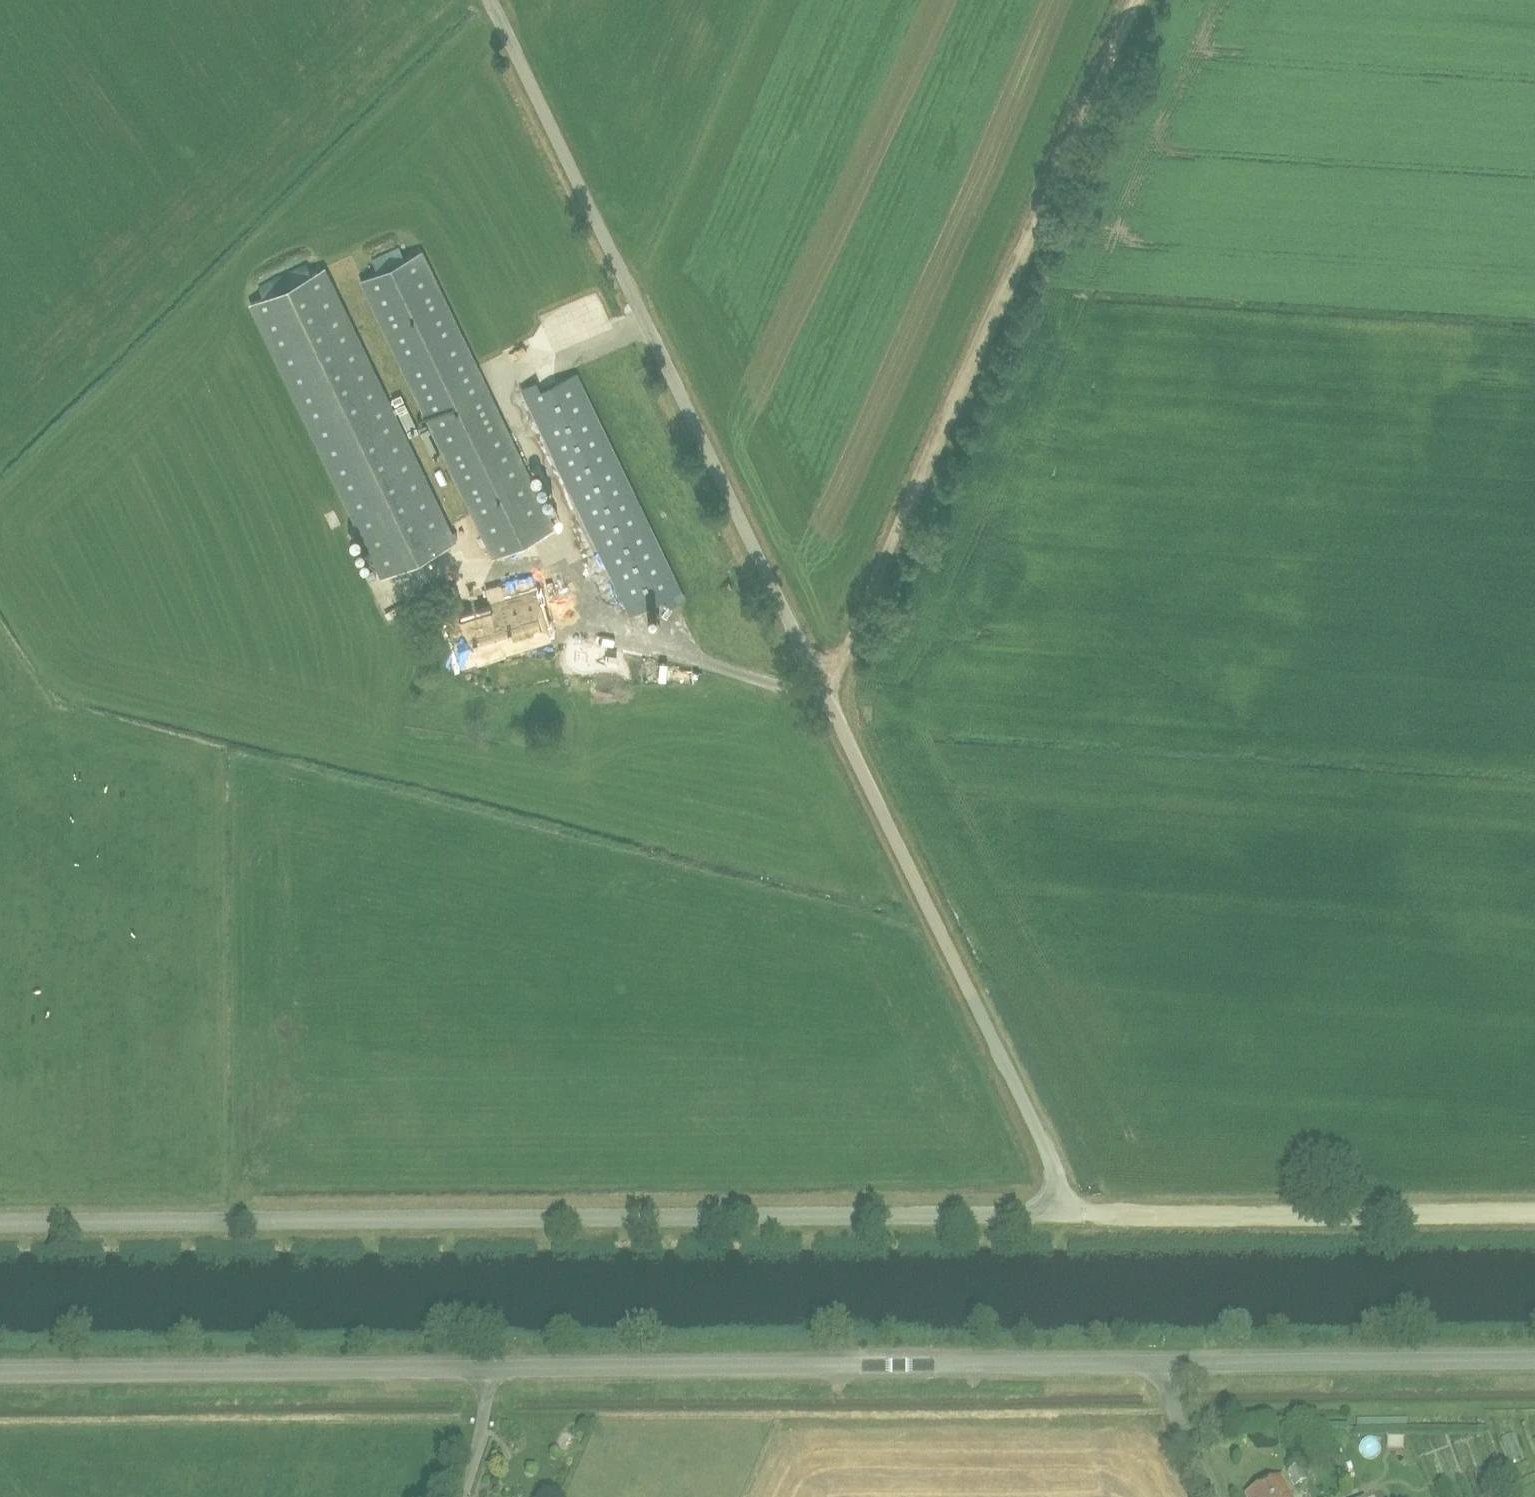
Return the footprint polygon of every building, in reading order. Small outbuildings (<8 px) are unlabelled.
[(493,555),(554,526),(421,249),(361,278),(493,555)] [(263,297),(249,303),(381,578),(458,541),(456,538),(458,537),(455,531),(453,532),(325,266),(312,272),(263,297)] [(685,601),(576,374),(541,391),(537,382),(523,389),(631,615),(667,598),(671,607),(685,601)] [(477,598),(475,580),(461,582),(463,600),(477,598)] [(443,614),(462,609),(456,584),(437,589),(443,614)] [(463,664),(551,638),(537,592),(449,618),(463,664)] [(1294,1487),(1306,1481),(1299,1466),(1286,1472),(1294,1487)] [(1280,1475),(1244,1494),(1246,1496),(1292,1496),(1280,1475)]
